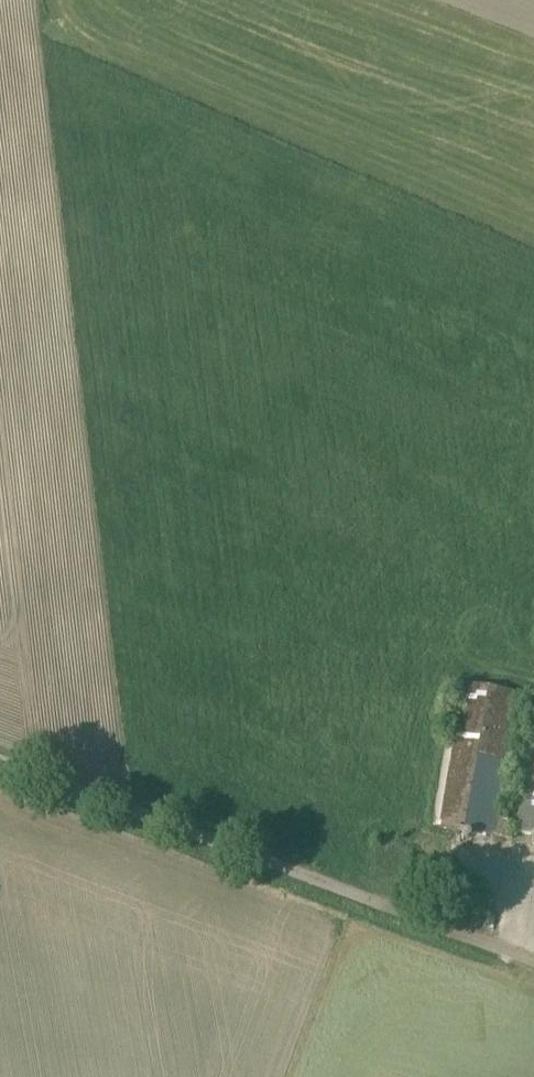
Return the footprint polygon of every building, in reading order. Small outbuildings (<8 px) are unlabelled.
[(500,819),(519,692),(454,683),(431,828),(510,842),(514,822),(500,819)] [(514,834),(533,838),(533,723),(514,834)]
